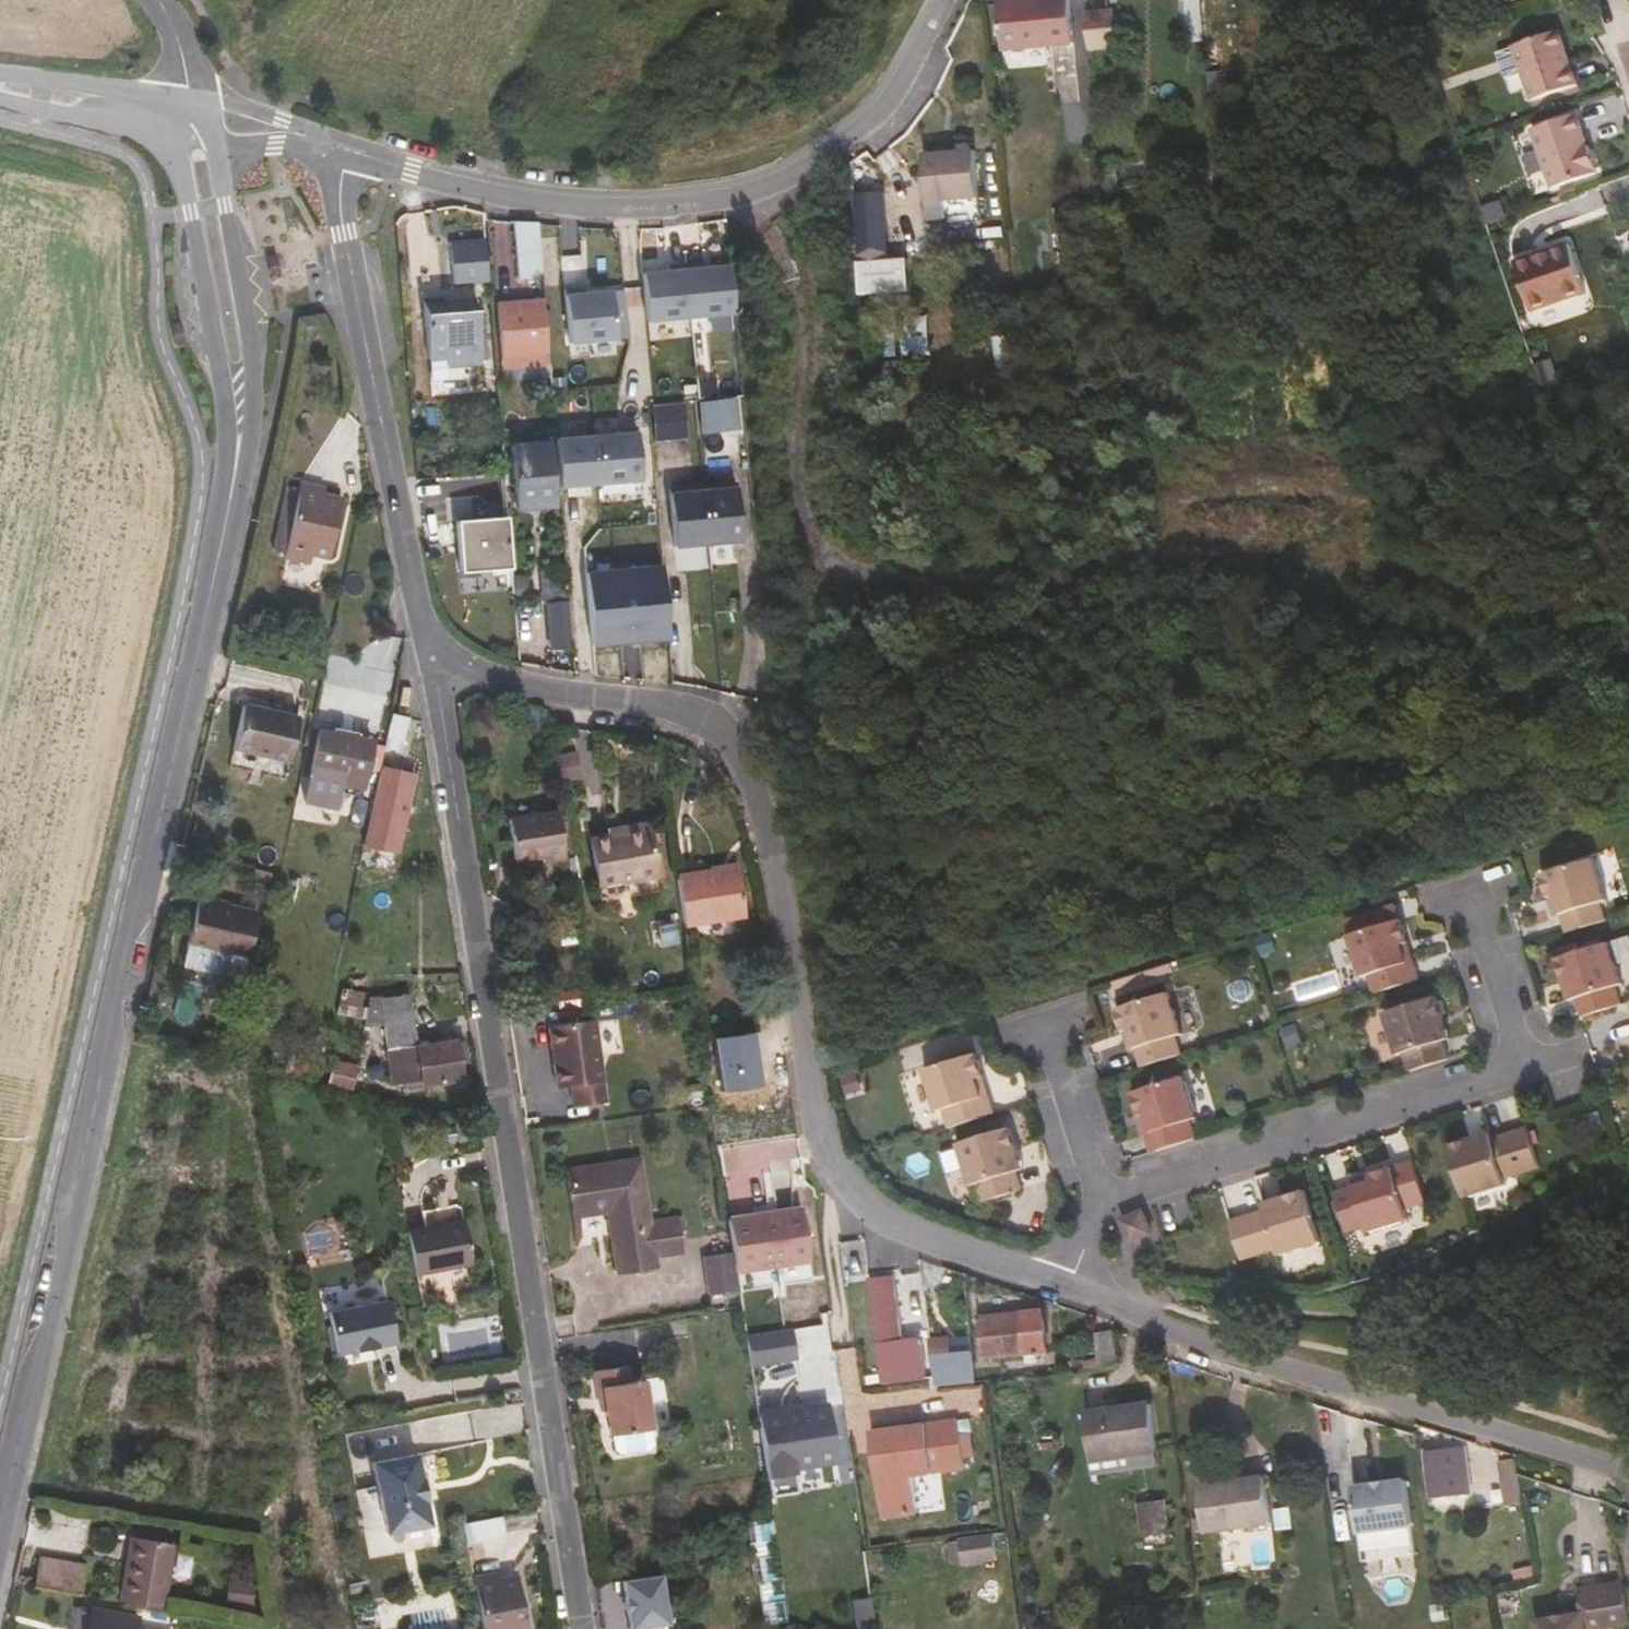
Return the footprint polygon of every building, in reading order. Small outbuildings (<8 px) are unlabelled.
[(997,0),(1002,50),(1073,44),(1069,0),(1003,0),(997,0)] [(1112,16),(1103,17),(1106,53),(1114,53),(1112,16)] [(1106,53),(1103,17),(1084,19),(1087,54),(1106,53)] [(1555,30),(1511,46),(1530,100),(1575,84),(1555,30)] [(1581,151),(1587,149),(1574,113),(1530,129),(1543,164),(1581,151)] [(956,152),(972,151),(971,142),(955,143),(956,152)] [(1596,173),(1587,149),(1581,151),(1543,164),(1552,188),(1596,173)] [(975,151),(972,151),(956,152),(924,154),(928,218),(946,218),(946,223),(981,221),(975,151)] [(540,278),(536,222),(512,221),(511,221),(518,279),(540,278)] [(488,280),(484,239),(449,242),(452,282),(488,280)] [(1568,246),(1513,265),(1530,315),(1585,296),(1568,246)] [(275,255),(267,256),(271,279),(278,277),(275,255)] [(702,261),(683,263),(688,316),(732,312),(728,264),(702,266),(702,261)] [(641,272),(645,320),(688,316),(683,263),(666,264),(666,269),(641,272)] [(580,287),(563,288),(567,341),(627,336),(623,288),(580,292),(580,287)] [(444,298),(424,300),(429,357),(458,356),(459,363),(480,362),(480,360),(486,359),(481,310),(477,310),(477,304),(444,307),(444,298)] [(548,366),(542,300),(497,303),(503,368),(548,366)] [(930,311),(903,312),(905,355),(932,354),(930,311)] [(888,354),(903,354),(903,334),(887,334),(888,354)] [(732,397),(697,401),(702,461),(736,457),(732,397)] [(680,404),(649,406),(652,438),(683,435),(680,404)] [(620,432),(553,438),(557,486),(641,480),(637,426),(620,428),(620,432)] [(549,442),(510,445),(515,508),(554,505),(549,442)] [(733,482),(665,487),(670,545),(738,540),(733,482)] [(288,559),(304,485),(300,484),(283,558),(288,559)] [(316,488),(304,485),(288,559),(310,565),(312,557),(329,561),(343,501),(324,496),(323,499),(314,497),(316,488)] [(323,499),(324,496),(325,490),(316,488),(314,497),(323,499)] [(507,518),(457,522),(461,574),(511,570),(507,518)] [(667,566),(590,571),(595,648),(672,643),(667,566)] [(550,650),(571,649),(567,601),(547,601),(550,650)] [(248,751),(257,709),(244,706),(235,748),(248,751)] [(299,719),(257,709),(248,751),(291,761),(299,719)] [(387,742),(404,746),(409,720),(392,716),(387,742)] [(368,770),(380,773),(385,748),(374,746),(374,742),(333,734),(323,780),(364,789),(368,770)] [(387,742),(385,748),(403,752),(404,746),(387,742)] [(551,761),(554,784),(576,781),(572,758),(551,761)] [(376,807),(407,814),(416,771),(386,764),(376,807)] [(405,825),(407,814),(376,807),(374,817),(405,825)] [(565,860),(557,813),(510,821),(516,861),(542,857),(550,855),(551,862),(565,860)] [(623,836),(609,838),(591,841),(598,884),(656,875),(649,825),(622,829),(623,836)] [(608,831),(609,838),(623,836),(622,829),(608,831)] [(550,855),(542,857),(543,864),(551,862),(550,855)] [(709,868),(710,874),(738,869),(737,864),(709,868)] [(1546,921),(1552,939),(1591,926),(1585,908),(1591,906),(1577,865),(1525,883),(1533,905),(1540,902),(1546,921)] [(710,874),(678,878),(685,926),(745,916),(738,869),(710,874)] [(191,948),(207,951),(216,904),(200,900),(189,947),(191,948)] [(1540,924),(1546,921),(1540,902),(1533,905),(1540,924)] [(207,951),(248,960),(249,961),(260,914),(216,904),(207,951)] [(1355,985),(1361,1003),(1400,990),(1388,954),(1395,951),(1387,928),(1335,946),(1349,987),(1355,985)] [(1560,1003),(1566,1022),(1606,1009),(1600,991),(1605,989),(1592,947),(1540,965),(1547,987),(1554,985),(1560,1003)] [(194,968),(203,970),(207,951),(191,948),(188,959),(194,968)] [(207,951),(203,970),(237,978),(245,970),(248,960),(207,951)] [(1400,990),(1407,988),(1395,951),(1388,954),(1400,990)] [(1553,1006),(1560,1003),(1554,985),(1547,987),(1553,1006)] [(586,1006),(584,990),(557,994),(560,1010),(586,1006)] [(409,997),(373,1002),(368,1027),(382,1026),(392,1085),(403,1083),(404,1090),(462,1080),(459,1065),(456,1044),(456,1041),(418,1048),(409,997)] [(1134,1060),(1140,1077),(1178,1064),(1173,1046),(1178,1044),(1165,1003),(1113,1020),(1120,1042),(1127,1040),(1134,1060)] [(1392,1060),(1398,1079),(1437,1066),(1431,1048),(1425,1028),(1431,1026),(1423,1004),(1372,1021),(1386,1063),(1392,1060)] [(1617,1022),(1623,1039),(1628,1055),(1628,1017),(1617,1022)] [(595,1021),(590,1022),(603,1105),(607,1104),(595,1021)] [(603,1105),(590,1022),(550,1027),(558,1089),(571,1087),(574,1108),(603,1105)] [(1437,1045),(1431,1026),(1425,1028),(1431,1048),(1437,1045)] [(1624,1061),(1628,1059),(1628,1055),(1623,1039),(1617,1042),(1624,1061)] [(1127,1062),(1134,1060),(1127,1040),(1120,1042),(1127,1062)] [(464,1042),(456,1044),(459,1065),(468,1064),(465,1044),(464,1042)] [(331,1085),(354,1091),(359,1069),(336,1064),(331,1085)] [(942,1125),(949,1143),(988,1129),(975,1093),(982,1091),(974,1068),(923,1085),(938,1126),(942,1125)] [(1144,1124),(1156,1160),(1190,1149),(1184,1131),(1196,1126),(1181,1085),(1130,1103),(1138,1126),(1144,1124)] [(975,1093),(988,1129),(994,1127),(982,1091),(975,1093)] [(1138,1126),(1150,1162),(1156,1160),(1144,1124),(1138,1126)] [(1462,1143),(1439,1150),(1457,1202),(1498,1188),(1496,1182),(1531,1170),(1518,1131),(1483,1143),(1464,1149),(1462,1143)] [(1481,1137),(1462,1143),(1464,1149),(1483,1143),(1481,1137)] [(1023,1202),(1017,1184),(1011,1165),(1017,1163),(1010,1141),(958,1158),(972,1199),(978,1198),(984,1216),(1023,1202)] [(618,1274),(645,1270),(644,1260),(654,1259),(681,1254),(678,1233),(686,1232),(684,1219),(650,1223),(640,1162),(571,1173),(577,1218),(609,1215),(618,1274)] [(1011,1165),(1017,1184),(1024,1182),(1017,1163),(1011,1165)] [(1369,1185),(1350,1192),(1332,1198),(1346,1237),(1364,1231),(1366,1237),(1407,1222),(1389,1171),(1367,1179),(1369,1185)] [(1347,1185),(1350,1192),(1369,1185),(1367,1179),(1347,1185)] [(1303,1197),(1280,1204),(1283,1210),(1263,1216),(1228,1228),(1241,1268),(1277,1256),(1278,1262),(1320,1248),(1303,1197)] [(1283,1210),(1280,1204),(1262,1211),(1263,1216),(1283,1210)] [(802,1209),(728,1220),(733,1255),(736,1272),(809,1261),(802,1209)] [(1140,1219),(1118,1228),(1127,1250),(1149,1241),(1140,1219)] [(464,1221),(411,1232),(418,1275),(472,1264),(464,1221)] [(733,1255),(716,1258),(721,1295),(739,1292),(736,1272),(733,1255)] [(721,1295),(716,1258),(705,1260),(710,1297),(721,1295)] [(644,1260),(645,1270),(655,1269),(654,1259),(644,1260)] [(870,1282),(885,1384),(910,1381),(927,1379),(922,1341),(902,1344),(893,1278),(870,1282)] [(389,1302),(331,1313),(339,1355),(397,1344),(389,1302)] [(1047,1354),(1043,1313),(980,1317),(984,1360),(1047,1354)] [(792,1330),(746,1337),(750,1367),(797,1361),(792,1330)] [(1096,1333),(1099,1367),(1118,1364),(1114,1331),(1096,1333)] [(973,1353),(934,1357),(937,1377),(938,1385),(975,1382),(973,1353)] [(609,1436),(611,1435),(651,1429),(653,1429),(645,1381),(629,1383),(626,1367),(594,1372),(597,1390),(602,1389),(606,1411),(609,1436)] [(910,1381),(885,1384),(887,1404),(913,1400),(910,1381)] [(600,1412),(606,1411),(602,1389),(597,1390),(600,1412)] [(1152,1406),(1086,1415),(1094,1471),(1160,1462),(1152,1406)] [(828,1407),(757,1419),(772,1513),(799,1509),(795,1483),(839,1476),(828,1407)] [(942,1423),(949,1472),(965,1470),(958,1420),(942,1423)] [(911,1478),(949,1472),(942,1423),(872,1433),(884,1519),(916,1514),(911,1478)] [(651,1429),(611,1435),(614,1450),(619,1454),(650,1449),(653,1444),(651,1429)] [(1470,1496),(1465,1448),(1426,1454),(1432,1500),(1470,1496)] [(417,1464),(370,1472),(374,1493),(357,1496),(369,1563),(433,1552),(417,1464)] [(1517,1474),(1516,1464),(1501,1466),(1506,1490),(1520,1488),(1517,1474)] [(1265,1478),(1199,1488),(1205,1533),(1272,1525),(1265,1478)] [(1407,1485),(1374,1490),(1380,1534),(1414,1529),(1407,1485)] [(1509,1508),(1523,1506),(1520,1488),(1506,1490),(1509,1508)] [(1380,1534),(1374,1490),(1356,1492),(1362,1536),(1380,1534)] [(1165,1506),(1151,1507),(1154,1535),(1169,1534),(1165,1506)] [(1154,1535),(1151,1507),(1140,1509),(1143,1537),(1154,1535)] [(502,1518),(463,1525),(467,1545),(505,1538),(502,1518)] [(994,1531),(959,1537),(963,1560),(998,1554),(994,1531)] [(136,1566),(140,1539),(136,1538),(131,1565),(136,1566)] [(126,1602),(166,1609),(177,1546),(140,1539),(136,1566),(131,1565),(126,1602)] [(44,1559),(39,1587),(84,1595),(88,1567),(44,1559)] [(484,1628),(527,1628),(518,1577),(502,1579),(503,1582),(498,1583),(495,1574),(474,1579),(484,1628)] [(623,1581),(630,1628),(644,1628),(669,1625),(662,1576),(623,1581)] [(1624,1585),(1579,1593),(1583,1617),(1536,1625),(1537,1628),(1618,1628),(1628,1627),(1628,1616),(1624,1585)] [(93,1612),(81,1610),(78,1628),(90,1628),(93,1612)] [(90,1628),(139,1628),(140,1620),(93,1612),(90,1628)]
